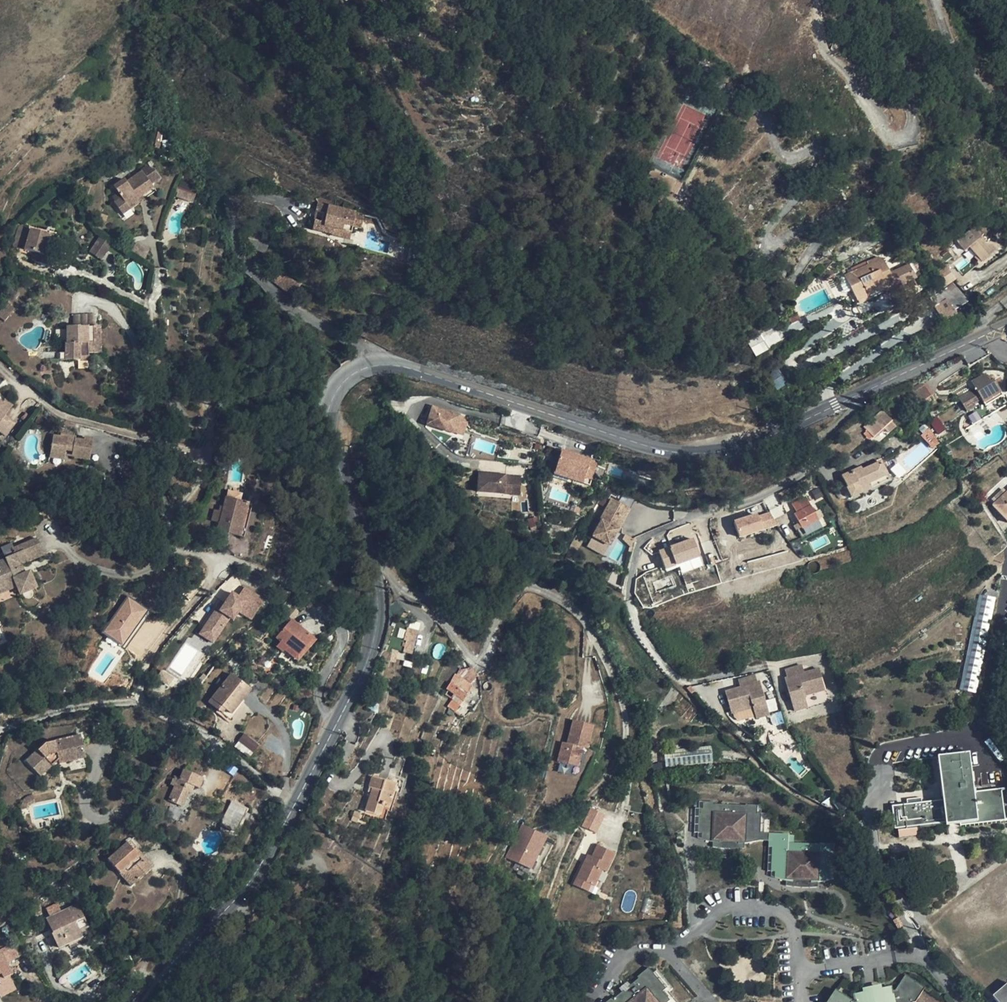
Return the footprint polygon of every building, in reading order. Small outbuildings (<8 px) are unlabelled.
[(154,187),(142,171),(127,181),(125,178),(114,186),(119,193),(113,197),(116,201),(114,202),(123,214),(131,209),(126,202),(136,195),(138,198),(142,196),(154,187)] [(186,190),(180,188),(177,196),(183,198),(186,190)] [(196,194),(186,190),(183,198),(193,202),(196,194)] [(138,198),(136,195),(126,202),(131,209),(144,199),(142,196),(138,198)] [(365,214),(319,203),(317,212),(323,213),(321,222),(315,220),(313,230),(333,234),(333,236),(350,239),(353,227),(362,228),(365,214)] [(28,227),(20,225),(14,246),(22,248),(28,227)] [(50,234),(31,228),(25,249),(36,252),(34,261),(48,265),(51,256),(45,254),(48,245),(50,234)] [(983,237),(976,228),(959,242),(966,250),(971,246),(983,261),(996,251),(998,245),(981,238),(983,237)] [(56,236),(50,234),(48,245),(54,247),(56,236)] [(112,244),(100,236),(96,242),(108,250),(112,244)] [(262,240),(252,236),(248,245),(257,250),(262,240)] [(413,241),(403,238),(399,256),(409,258),(413,241)] [(108,250),(96,242),(90,252),(101,260),(108,250)] [(881,260),(880,257),(868,262),(869,265),(845,276),(855,298),(866,292),(867,295),(886,287),(888,291),(914,279),(914,275),(909,265),(890,274),(883,259),(881,260)] [(948,287),(961,306),(968,302),(953,283),(948,287)] [(953,311),(961,306),(948,287),(937,294),(931,297),(936,306),(947,299),(953,311)] [(953,311),(947,299),(936,306),(942,318),(953,311)] [(81,327),(80,326),(67,327),(67,343),(66,344),(66,360),(81,360),(81,356),(88,356),(88,353),(100,353),(100,326),(81,327)] [(990,378),(987,373),(972,382),(976,388),(960,397),(968,411),(977,406),(975,403),(982,399),(986,406),(1004,395),(1002,392),(1000,388),(1003,386),(999,379),(996,381),(994,379),(991,381),(990,378)] [(931,395),(924,385),(914,392),(920,402),(923,400),(925,404),(931,400),(929,397),(931,395)] [(6,414),(12,406),(5,401),(3,403),(0,401),(0,422),(6,414)] [(459,432),(464,415),(436,406),(430,424),(458,433),(459,432)] [(892,421),(883,410),(863,427),(867,431),(873,437),(873,438),(886,426),(892,421)] [(6,414),(0,422),(0,430),(5,434),(15,421),(6,414)] [(459,432),(467,434),(472,418),(464,415),(459,432)] [(886,426),(889,430),(895,424),(892,421),(886,426)] [(939,444),(930,428),(921,435),(934,449),(939,444)] [(873,437),(867,431),(864,433),(870,440),(873,437)] [(67,436),(60,434),(60,437),(54,436),(51,453),(65,455),(66,450),(73,451),(72,455),(90,458),(93,439),(84,438),(84,441),(68,438),(68,436),(67,436)] [(603,456),(567,445),(562,463),(576,467),(574,473),(588,478),(590,472),(597,474),(603,456)] [(887,474),(881,462),(862,470),(861,467),(858,469),(859,472),(854,474),(852,471),(842,476),(852,497),(872,488),(869,483),(887,474)] [(576,467),(562,463),(560,469),(574,473),(576,467)] [(526,474),(484,472),(483,491),(526,492),(526,474)] [(597,474),(590,472),(588,478),(595,480),(597,474)] [(889,480),(887,474),(869,483),(872,488),(889,480)] [(237,493),(228,490),(226,498),(236,500),(237,493)] [(993,505),(1006,520),(1006,493),(993,505)] [(821,524),(807,497),(792,504),(797,513),(794,514),(804,533),(821,524)] [(236,500),(226,498),(222,512),(220,522),(218,530),(240,536),(248,503),(236,500)] [(252,504),(248,503),(240,536),(244,537),(252,504)] [(622,510),(613,505),(601,527),(602,527),(593,543),(609,552),(619,535),(617,534),(624,522),(617,518),(622,510)] [(734,520),(739,537),(776,526),(770,508),(734,520)] [(631,515),(622,510),(617,518),(624,522),(617,534),(619,535),(631,515)] [(222,512),(215,511),(213,520),(220,522),(222,512)] [(659,549),(666,570),(680,566),(682,572),(704,565),(695,537),(659,549)] [(40,546),(37,538),(21,545),(25,553),(40,546)] [(21,545),(13,548),(16,554),(5,558),(6,559),(8,564),(0,567),(0,586),(14,580),(17,586),(20,594),(37,587),(30,571),(25,573),(21,575),(19,569),(22,568),(21,564),(26,562),(44,554),(40,546),(25,553),(21,545)] [(14,580),(0,586),(0,593),(17,586),(14,580)] [(217,612),(213,609),(198,634),(215,644),(236,611),(252,621),(267,598),(237,580),(217,612)] [(122,646),(149,610),(128,595),(102,631),(122,646)] [(995,597),(981,595),(961,690),(966,691),(975,693),(995,597)] [(313,638),(292,620),(276,638),(281,642),(276,646),(282,651),(287,647),(297,656),(313,638)] [(418,631),(408,628),(407,630),(405,635),(415,638),(418,631)] [(415,638),(405,635),(401,651),(411,654),(413,644),(415,638)] [(477,675),(470,666),(462,679),(463,680),(470,685),(477,675)] [(250,690),(231,674),(209,702),(228,718),(231,714),(250,690)] [(462,679),(455,674),(446,689),(454,695),(462,700),(463,701),(470,692),(471,693),(473,689),(472,686),(470,685),(463,680),(462,679)] [(760,685),(758,678),(741,682),(742,690),(727,693),(732,714),(754,709),(756,720),(770,717),(762,685),(760,685)] [(809,685),(807,678),(790,682),(792,690),(791,691),(800,723),(812,719),(809,708),(830,702),(825,681),(809,685)] [(462,700),(454,695),(446,707),(454,712),(462,700)] [(593,723),(573,718),(567,742),(562,740),(557,760),(578,765),(583,746),(587,747),(593,723)] [(258,746),(244,734),(243,736),(239,741),(253,753),(258,746)] [(82,744),(80,735),(67,738),(69,747),(82,744)] [(69,747),(67,738),(45,743),(26,761),(35,771),(40,766),(46,771),(58,759),(62,759),(68,761),(86,757),(82,744),(69,747)] [(253,753),(239,741),(235,746),(249,757),(253,753)] [(975,792),(970,753),(939,757),(944,801),(893,806),(895,829),(960,822),(961,826),(1005,821),(1002,789),(975,792)] [(46,771),(40,766),(35,771),(40,776),(46,771)] [(203,778),(183,770),(180,779),(175,777),(170,785),(174,786),(168,801),(182,806),(188,792),(190,793),(194,786),(199,788),(203,778)] [(396,784),(372,777),(368,788),(372,789),(365,811),(380,816),(380,817),(385,819),(386,817),(389,806),(396,784)] [(33,795),(30,795),(28,796),(26,797),(23,800),(22,803),(21,806),(21,809),(28,808),(29,808),(29,806),(35,803),(33,795)] [(716,837),(734,838),(734,840),(742,840),(746,840),(750,839),(755,838),(755,829),(758,829),(758,810),(754,809),(755,800),(743,800),(743,801),(711,800),(711,798),(701,798),(701,806),(697,806),(696,830),(700,830),(700,837),(702,838),(705,839),(711,840),(716,840),(716,837)] [(247,810),(231,801),(220,824),(236,832),(247,810)] [(605,813),(592,807),(583,825),(597,831),(605,813)] [(767,810),(758,810),(758,829),(755,829),(755,838),(758,837),(766,837),(767,829),(767,810)] [(519,824),(507,859),(534,868),(546,833),(519,824)] [(774,869),(773,875),(778,876),(784,878),(789,878),(789,875),(810,876),(810,879),(815,879),(820,878),(826,877),(827,867),(831,868),(832,848),(827,848),(828,839),(816,839),(785,839),(785,830),(767,829),(766,837),(771,837),(770,868),(774,869)] [(711,840),(711,844),(716,845),(720,846),(723,846),(728,846),(731,846),(735,846),(739,846),(742,845),(742,840),(734,840),(734,838),(716,837),(716,840),(711,840)] [(139,851),(129,841),(127,843),(136,854),(139,851)] [(136,854),(127,843),(108,860),(120,874),(131,887),(136,882),(154,867),(139,851),(136,854)] [(614,851),(596,843),(591,854),(588,861),(584,859),(576,876),(590,882),(593,884),(601,868),(605,870),(614,851)] [(92,861),(87,854),(81,859),(87,865),(92,861)] [(810,876),(789,875),(789,878),(784,878),(784,882),(787,883),(790,884),(800,885),(804,885),(808,884),(813,884),(815,884),(815,879),(810,879),(810,876)] [(586,889),(590,882),(576,876),(573,883),(586,889)] [(88,927),(78,905),(46,920),(53,933),(51,934),(58,948),(67,944),(65,938),(79,931),(88,927)] [(13,930),(10,923),(0,928),(4,934),(13,930)] [(82,937),(79,931),(65,938),(67,944),(82,937)] [(18,955),(12,944),(1,950),(6,961),(18,955)] [(1,950),(0,950),(0,983),(1,985),(0,985),(0,996),(1,997),(16,989),(10,976),(13,975),(6,961),(1,950)] [(610,1001),(676,1001),(666,990),(654,974),(649,969),(638,978),(639,980),(630,987),(623,993),(614,1001),(613,1000),(610,1001)] [(658,971),(654,974),(666,990),(670,986),(658,971)] [(930,993),(912,978),(900,993),(896,994),(896,991),(887,992),(886,988),(869,990),(869,994),(860,995),(861,998),(856,998),(841,986),(829,1001),(923,1001),(930,993)] [(886,982),(868,984),(869,990),(886,988),(886,982)] [(629,985),(621,991),(623,993),(630,987),(629,985)] [(994,997),(998,1001),(1006,1001),(1006,985),(994,997)]
